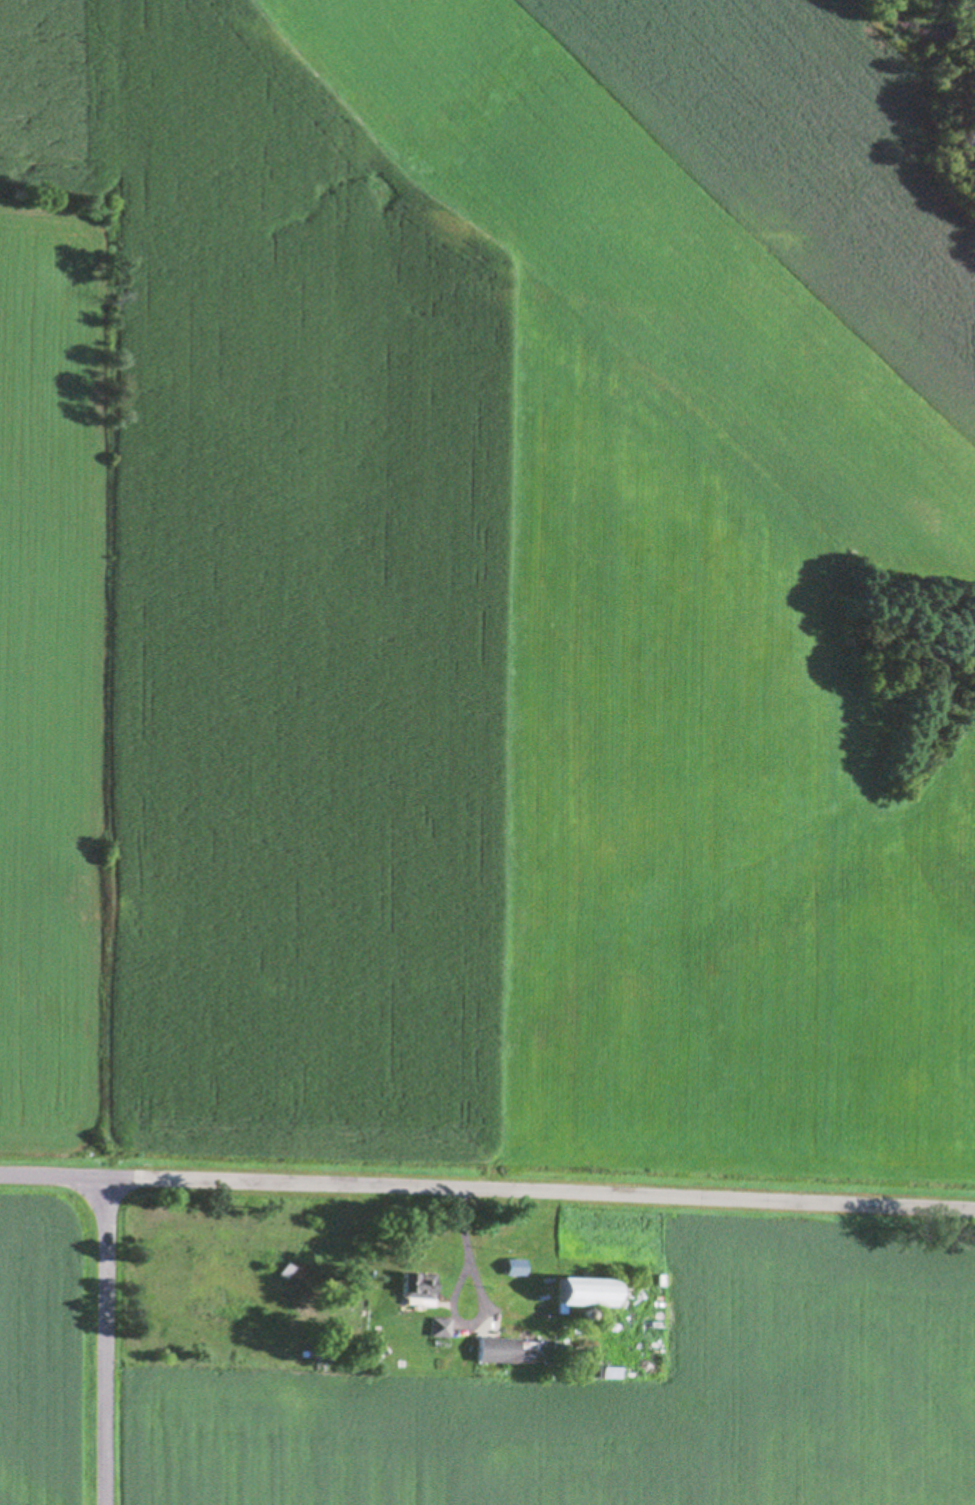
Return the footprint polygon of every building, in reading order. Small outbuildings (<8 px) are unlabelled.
[(528,1275),(528,1258),(506,1258),(506,1275),(528,1275)] [(437,1297),(437,1272),(404,1272),(404,1297),(437,1297)] [(560,1276),(560,1311),(565,1311),(565,1304),(623,1306),(623,1277),(560,1276)] [(432,1335),(451,1335),(451,1319),(432,1319),(432,1335)] [(523,1337),(480,1335),(478,1360),(522,1362),(523,1337)]
